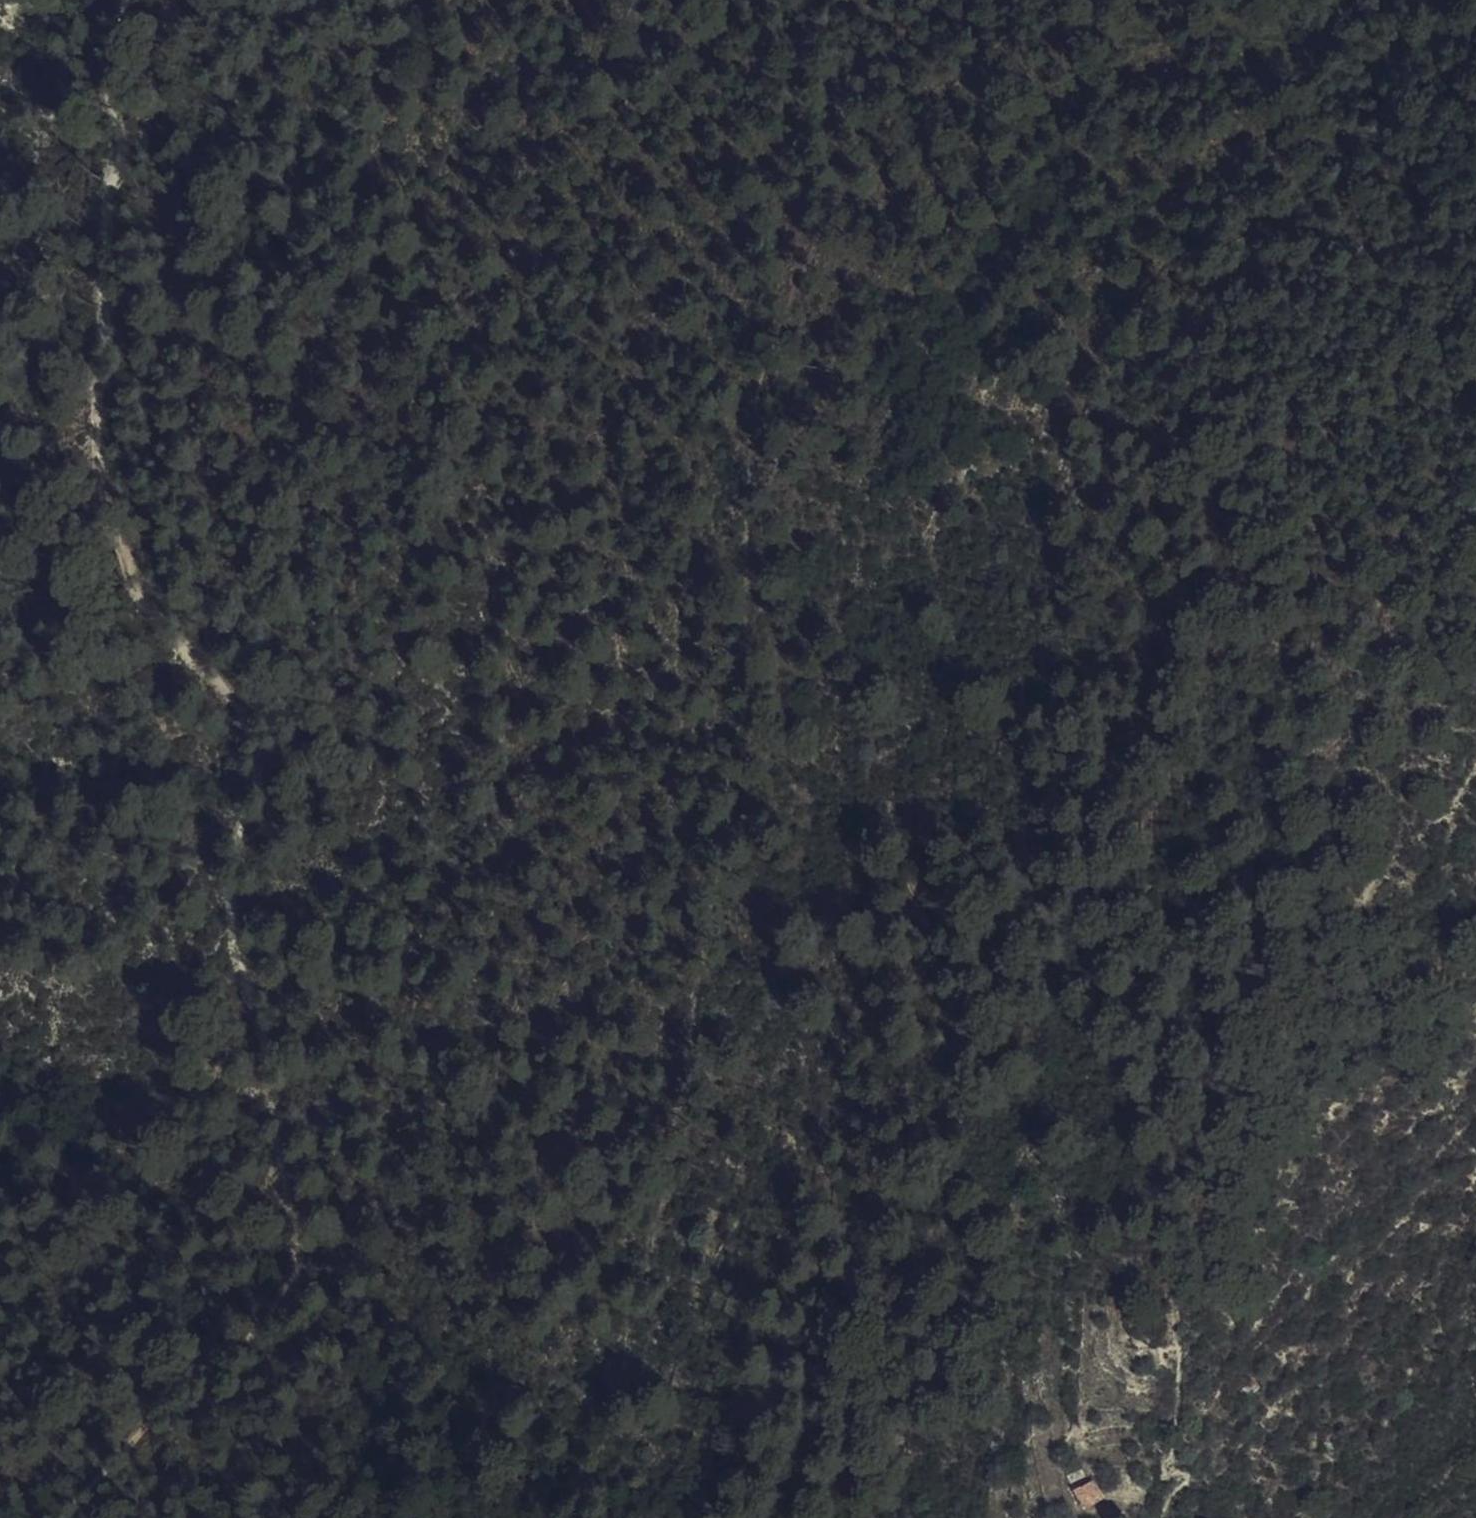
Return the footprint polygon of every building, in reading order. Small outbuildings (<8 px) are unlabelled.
[(1092,1477),(1075,1487),(1085,1507),(1103,1497),(1092,1477)]
